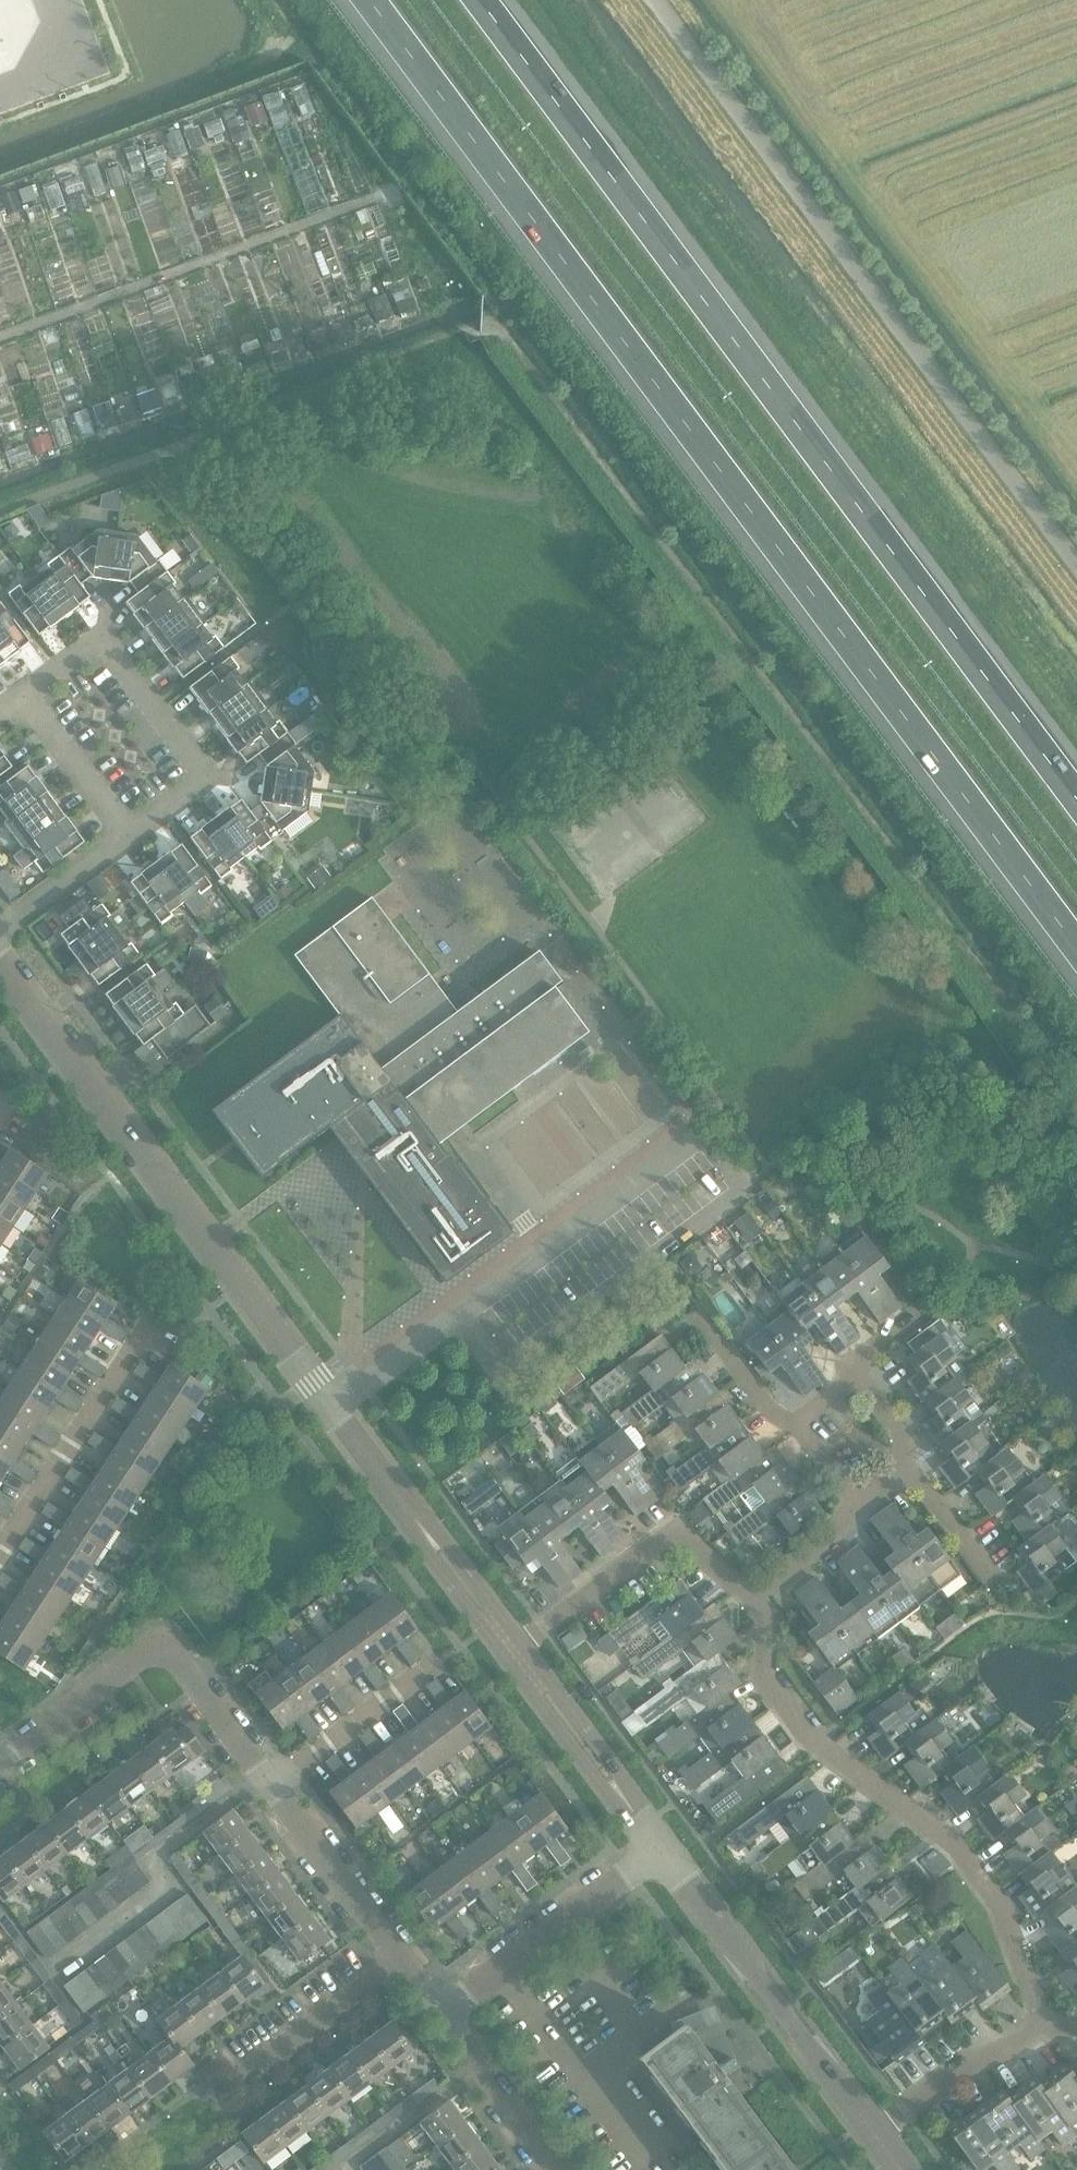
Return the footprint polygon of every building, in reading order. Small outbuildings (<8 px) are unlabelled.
[(111,580),(117,533),(97,530),(72,549),(70,547),(58,555),(81,585),(91,577),(111,580)] [(167,573),(158,560),(155,562),(135,536),(117,533),(111,580),(129,583),(137,593),(138,594),(167,573)] [(90,597),(81,585),(58,555),(46,564),(49,568),(35,578),(64,616),(90,597)] [(182,601),(182,600),(172,587),(176,584),(167,573),(138,594),(137,593),(125,602),(145,629),(182,601)] [(64,616),(35,578),(22,588),(19,584),(7,593),(39,635),(64,616)] [(201,627),(199,625),(204,621),(185,597),(182,600),(182,601),(145,629),(164,654),(201,627)] [(0,603),(0,655),(5,661),(30,642),(0,603)] [(182,679),(223,648),(214,636),(210,639),(201,627),(164,654),(182,679)] [(246,686),(245,685),(235,672),(239,669),(230,656),(188,688),(208,714),(246,686)] [(226,739),(264,710),(265,711),(269,709),(249,682),(245,685),(246,686),(208,714),(226,739)] [(257,755),(286,733),(278,722),(275,724),(265,711),(264,710),(226,739),(245,764),(257,755)] [(313,773),(294,747),(296,746),(286,733),(257,755),(266,766),(263,785),(310,791),(313,773)] [(12,768),(0,753),(0,777),(12,768)] [(46,792),(27,766),(0,786),(0,810),(7,819),(8,821),(46,792)] [(281,831),(308,811),(310,791),(263,785),(261,804),(250,811),(249,812),(271,842),(283,833),(281,831)] [(23,848),(65,817),(46,792),(8,821),(7,819),(3,822),(23,848)] [(271,842),(249,812),(250,811),(241,799),(214,819),(243,857),(257,847),(260,851),(271,842)] [(43,874),(84,843),(65,817),(23,848),(13,856),(23,870),(34,862),(43,874)] [(243,857),(214,819),(190,837),(221,879),(233,871),(230,867),(243,857)] [(154,863),(183,901),(194,916),(209,905),(201,894),(212,885),(181,843),(154,863)] [(183,901),(154,863),(129,882),(161,924),(173,915),(170,911),(183,901)] [(109,893),(98,877),(97,876),(87,884),(100,900),(109,893)] [(437,1144),(513,1087),(512,1087),(586,1032),(531,958),(457,1013),(371,898),(295,955),(339,1015),(211,1111),(261,1178),(349,1113),(389,1166),(372,1179),(373,1181),(375,1180),(445,1274),(443,1275),(445,1277),(505,1232),(504,1230),(502,1231),(437,1144)] [(60,935),(79,961),(117,932),(129,923),(119,909),(110,916),(101,904),(92,911),(83,899),(59,916),(68,929),(60,935)] [(98,986),(139,955),(130,943),(127,946),(117,932),(79,961),(98,986)] [(124,1020),(162,992),(174,983),(163,969),(155,975),(146,963),(105,994),(124,1020)] [(211,1026),(195,1006),(184,1014),(175,1003),(172,1005),(162,992),(124,1020),(144,1046),(152,1040),(167,1059),(211,1026)] [(11,1150),(3,1163),(0,1161),(0,1168),(35,1191),(47,1173),(11,1150)] [(24,1209),(35,1191),(0,1168),(0,1193),(24,1209)] [(0,1193),(0,1218),(13,1226),(24,1209),(0,1193)] [(13,1226),(0,1218),(0,1243),(1,1244),(13,1226)] [(878,1276),(889,1268),(862,1231),(840,1248),(891,1316),(902,1308),(878,1276)] [(891,1316),(840,1248),(819,1264),(846,1300),(856,1292),(880,1324),(891,1316)] [(836,1307),(846,1300),(819,1264),(798,1279),(849,1347),(860,1339),(836,1307)] [(849,1347),(798,1279),(778,1295),(784,1304),(805,1331),(815,1323),(839,1355),(849,1347)] [(115,1304),(77,1280),(65,1299),(102,1323),(106,1318),(115,1304)] [(102,1323),(65,1299),(54,1316),(91,1341),(99,1329),(110,1336),(117,1325),(106,1318),(102,1323)] [(802,1348),(812,1340),(805,1331),(784,1304),(764,1320),(815,1388),(826,1379),(802,1348)] [(91,1341),(54,1316),(42,1334),(80,1358),(83,1353),(91,1341)] [(967,1371),(956,1356),(940,1335),(949,1329),(941,1318),(908,1343),(915,1354),(908,1359),(917,1370),(921,1367),(924,1371),(910,1381),(925,1402),(955,1380),(967,1371)] [(815,1388),(764,1320),(743,1335),(771,1372),(780,1365),(804,1396),(815,1388)] [(121,1343),(128,1332),(117,1325),(110,1336),(121,1343)] [(80,1358),(42,1334),(31,1351),(68,1375),(76,1363),(88,1371),(94,1360),(83,1353),(80,1358)] [(602,1401),(640,1372),(653,1389),(684,1365),(671,1347),(652,1362),(642,1349),(591,1387),(602,1401)] [(68,1375),(31,1351),(19,1369),(56,1393),(59,1388),(68,1375)] [(675,1423),(718,1391),(694,1358),(684,1365),(653,1389),(623,1412),(634,1426),(662,1405),(675,1423)] [(99,1378),(106,1368),(94,1360),(88,1371),(99,1378)] [(145,1380),(151,1370),(140,1363),(133,1373),(145,1380)] [(208,1389),(171,1365),(163,1378),(151,1370),(145,1380),(156,1388),(159,1383),(196,1407),(208,1389)] [(56,1393),(19,1369),(8,1387),(45,1411),(53,1398),(64,1406),(71,1395),(59,1388),(56,1393)] [(925,1424),(939,1444),(970,1421),(980,1414),(955,1380),(925,1402),(933,1413),(936,1411),(938,1414),(925,1424)] [(159,1383),(156,1388),(148,1400),(185,1424),(196,1407),(159,1383)] [(8,1387),(0,1399),(0,1406),(34,1428),(37,1423),(45,1411),(8,1387)] [(709,1446),(741,1422),(718,1391),(675,1423),(653,1439),(647,1444),(657,1458),(696,1429),(709,1446)] [(75,1413),(82,1403),(71,1395),(64,1406),(75,1413)] [(122,1415),(128,1404),(117,1397),(110,1407),(122,1415)] [(185,1424),(148,1400),(140,1412),(128,1404),(122,1415),(133,1422),(137,1417),(174,1441),(185,1424)] [(0,1406),(0,1432),(22,1446),(30,1433),(41,1441),(48,1430),(37,1423),(34,1428),(0,1406)] [(621,1416),(620,1414),(618,1411),(611,1416),(615,1421),(621,1416)] [(137,1417),(133,1422),(125,1435),(162,1459),(174,1441),(137,1417)] [(997,1457),(986,1443),(970,1421),(939,1444),(948,1455),(952,1453),(954,1457),(941,1467),(956,1487),(976,1472),(997,1457)] [(722,1485),(764,1453),(741,1422),(709,1446),(677,1470),(670,1475),(681,1490),(709,1469),(722,1485)] [(635,1467),(645,1460),(618,1424),(597,1439),(648,1507),(659,1499),(635,1467)] [(52,1448),(59,1438),(48,1430),(41,1441),(52,1448)] [(0,1432),(0,1457),(10,1464),(14,1459),(22,1446),(0,1432)] [(99,1450),(105,1440),(94,1432),(87,1442),(99,1450)] [(162,1459),(125,1435),(117,1447),(105,1440),(99,1450),(110,1458),(114,1453),(150,1477),(162,1459)] [(647,1444),(653,1439),(650,1435),(644,1439),(647,1444)] [(648,1507),(597,1439),(574,1456),(577,1459),(592,1479),(593,1478),(603,1491),(613,1483),(637,1515),(648,1507)] [(780,1492),(799,1478),(775,1446),(764,1453),(722,1485),(704,1498),(716,1514),(743,1493),(748,1499),(745,1501),(754,1512),(780,1492)] [(1007,1449),(997,1457),(976,1472),(985,1483),(988,1481),(991,1484),(977,1494),(992,1515),(1013,1499),(1033,1484),(1007,1449)] [(114,1453),(110,1458),(102,1470),(139,1494),(150,1477),(114,1453)] [(0,1457),(0,1480),(7,1469),(18,1476),(25,1466),(14,1459),(10,1464),(0,1457)] [(600,1510),(611,1502),(603,1491),(593,1478),(592,1479),(577,1459),(556,1474),(562,1482),(613,1550),(624,1542),(600,1510)] [(29,1483),(36,1473),(25,1466),(18,1476),(29,1483)] [(670,1475),(677,1470),(673,1466),(667,1471),(670,1475)] [(76,1485),(82,1475),(71,1467),(64,1477),(76,1485)] [(139,1494),(102,1470),(94,1482),(82,1475),(76,1485),(88,1493),(91,1488),(127,1512),(139,1494)] [(1060,1519),(1050,1505),(1060,1497),(1044,1476),(1033,1484),(1013,1499),(1021,1510),(1025,1507),(1027,1511),(1014,1521),(1029,1542),(1049,1527),(1060,1519)] [(613,1550),(562,1482),(541,1497),(568,1534),(579,1526),(602,1558),(613,1550)] [(91,1488),(88,1493),(80,1505),(116,1529),(127,1512),(91,1488)] [(729,1530),(739,1544),(768,1522),(782,1541),(823,1511),(809,1491),(790,1505),(780,1492),(754,1512),(735,1526),(729,1530)] [(558,1541),(568,1534),(541,1497),(520,1513),(571,1581),(582,1573),(558,1541)] [(693,1508),(699,1503),(696,1499),(690,1504),(693,1508)] [(14,1508),(2,1501),(0,1504),(0,1514),(7,1518),(14,1508)] [(53,1521),(60,1510),(48,1502),(41,1513),(53,1521)] [(960,1574),(926,1528),(916,1535),(892,1503),(881,1511),(939,1590),(960,1574)] [(116,1529),(80,1505),(71,1518),(60,1510),(53,1521),(64,1529),(68,1523),(104,1547),(116,1529)] [(939,1590),(881,1511),(870,1520),(893,1551),(882,1559),(891,1570),(900,1583),(901,1582),(918,1605),(939,1590)] [(571,1581),(520,1513),(499,1529),(526,1565),(536,1557),(561,1589),(571,1581)] [(735,1526),(730,1521),(725,1525),(729,1530),(735,1526)] [(68,1523),(64,1529),(56,1541),(93,1565),(104,1547),(68,1523)] [(1049,1527),(1029,1542),(1018,1550),(1027,1561),(1030,1559),(1032,1562),(1018,1572),(1034,1593),(1075,1562),(1049,1527)] [(29,1556),(36,1545),(24,1537),(17,1548),(29,1556)] [(93,1565),(56,1541),(48,1553),(36,1545),(29,1556),(42,1564),(45,1559),(81,1582),(93,1565)] [(918,1605),(901,1582),(900,1583),(891,1570),(881,1577),(857,1546),(847,1554),(897,1621),(918,1605)] [(757,1559),(754,1554),(748,1558),(751,1563),(757,1559)] [(897,1621),(847,1554),(836,1562),(860,1594),(850,1601),(876,1637),(897,1621)] [(45,1559),(42,1564),(34,1576),(70,1600),(81,1582),(45,1559)] [(14,1580),(2,1573),(0,1575),(0,1586),(7,1591),(14,1580)] [(70,1600),(34,1576),(26,1588),(14,1580),(7,1591),(19,1599),(23,1594),(58,1617),(70,1600)] [(876,1637),(850,1601),(839,1609),(816,1577),(805,1585),(855,1652),(876,1637)] [(855,1652),(805,1585),(794,1593),(818,1625),(807,1632),(834,1668),(855,1652)] [(416,1628),(390,1593),(374,1606),(399,1640),(404,1637),(416,1628)] [(23,1594),(19,1599),(11,1611),(47,1634),(58,1617),(23,1594)] [(621,1648),(659,1620),(672,1638),(695,1620),(703,1614),(690,1596),(671,1610),(660,1596),(610,1634),(621,1648)] [(399,1640),(374,1606),(357,1618),(383,1653),(394,1644),(402,1655),(412,1648),(404,1637),(399,1640)] [(11,1611),(3,1623),(0,1621),(0,1629),(35,1652),(47,1634),(11,1611)] [(383,1653),(357,1618),(340,1631),(366,1666),(371,1662),(383,1653)] [(695,1668),(697,1667),(738,1637),(724,1619),(704,1633),(695,1620),(672,1638),(640,1662),(633,1667),(643,1680),(682,1651),(695,1668)] [(23,1671),(35,1652),(0,1629),(0,1655),(23,1671)] [(366,1666),(340,1631),(323,1644),(349,1679),(361,1670),(369,1681),(379,1673),(371,1662),(366,1666)] [(349,1679),(323,1644),(306,1656),(333,1691),(337,1688),(349,1679)] [(421,1659),(412,1648),(402,1655),(411,1667),(421,1659)] [(333,1691),(306,1656),(290,1669),(315,1704),(327,1694),(336,1705),(345,1698),(337,1688),(333,1691)] [(624,1673),(633,1667),(640,1662),(636,1657),(621,1669),(624,1673)] [(710,1707),(730,1692),(740,1685),(727,1667),(707,1681),(697,1667),(695,1668),(674,1683),(666,1689),(634,1713),(645,1728),(685,1698),(698,1715),(709,1707),(710,1707)] [(315,1704),(290,1669),(273,1682),(299,1716),(304,1712),(315,1704)] [(858,1700),(838,1674),(834,1677),(830,1672),(814,1684),(838,1715),(858,1700)] [(387,1684),(379,1673),(369,1681),(378,1692),(387,1684)] [(666,1689),(674,1683),(671,1679),(663,1685),(666,1689)] [(445,1691),(436,1680),(426,1687),(435,1699),(445,1691)] [(299,1716),(273,1682),(256,1694),(282,1729),(294,1720),(302,1730),(312,1723),(304,1712),(299,1716)] [(492,1728),(466,1693),(453,1702),(445,1691),(435,1699),(443,1710),(449,1706),(475,1741),(492,1728)] [(914,1736),(933,1722),(922,1708),(914,1713),(899,1693),(868,1716),(876,1727),(879,1725),(881,1728),(868,1738),(884,1759),(904,1744),(914,1736)] [(353,1709),(345,1698),(336,1705),(344,1716),(353,1709)] [(412,1716),(403,1705),(393,1713),(402,1724),(412,1716)] [(449,1706),(443,1710),(431,1719),(457,1754),(475,1741),(449,1706)] [(734,1738),(753,1724),(740,1706),(720,1721),(710,1707),(709,1707),(698,1715),(677,1731),(669,1737),(659,1744),(670,1758),(699,1737),(711,1754),(721,1747),(734,1738)] [(457,1754),(431,1719),(420,1728),(412,1716),(402,1724),(410,1735),(415,1731),(441,1766),(457,1754)] [(951,1764),(941,1750),(952,1742),(935,1720),(933,1722),(914,1736),(904,1744),(913,1755),(916,1752),(919,1755),(905,1766),(920,1787),(941,1771),(951,1764)] [(321,1735),(312,1723),(302,1730),(311,1742),(321,1735)] [(205,1750),(187,1726),(177,1734),(172,1728),(151,1744),(173,1774),(205,1750)] [(669,1737),(677,1731),(674,1727),(666,1733),(669,1737)] [(378,1741),(369,1730),(360,1738),(368,1749),(378,1741)] [(415,1731),(410,1735),(398,1744),(424,1779),(441,1766),(415,1731)] [(693,1790),(732,1761),(745,1778),(757,1769),(758,1770),(777,1756),(763,1737),(744,1751),(734,1738),(721,1747),(711,1754),(690,1770),(683,1775),(693,1790)] [(424,1779),(398,1744),(386,1753),(378,1741),(368,1749),(376,1760),(381,1756),(407,1791),(424,1779)] [(173,1774),(151,1744),(130,1760),(152,1790),(173,1774)] [(999,1782),(989,1769),(972,1748),(951,1764),(941,1771),(949,1781),(952,1779),(954,1782),(941,1792),(957,1814),(978,1798),(988,1790),(999,1782)] [(345,1767),(337,1756),(327,1763),(335,1774),(345,1767)] [(381,1756),(376,1760),(364,1769),(390,1804),(407,1791),(381,1756)] [(152,1790),(130,1760),(109,1776),(131,1805),(152,1790)] [(683,1775),(690,1770),(687,1766),(680,1772),(683,1775)] [(390,1804),(364,1769),(352,1777),(345,1767),(335,1774),(343,1786),(348,1782),(373,1816),(390,1804)] [(717,1821),(768,1784),(758,1770),(757,1769),(745,1778),(713,1801),(706,1807),(717,1821)] [(1026,1817),(1014,1802),(1024,1795),(1009,1774),(999,1782),(988,1790),(978,1798),(985,1808),(989,1806),(992,1809),(978,1820),(994,1841),(1004,1832),(1026,1817)] [(131,1805),(109,1776),(87,1791),(110,1821),(131,1805)] [(201,1811),(233,1788),(225,1777),(193,1800),(201,1811)] [(791,1840),(832,1810),(817,1791),(808,1778),(788,1792),(728,1837),(739,1851),(778,1822),(791,1840)] [(348,1782),(343,1786),(331,1795),(356,1829),(373,1816),(348,1782)] [(110,1821),(87,1791),(66,1807),(88,1837),(110,1821)] [(567,1828),(540,1793),(523,1806),(549,1841),(554,1837),(567,1828)] [(706,1807),(713,1801),(710,1797),(703,1803),(706,1807)] [(549,1841),(523,1806),(506,1819),(533,1854),(545,1845),(553,1856),(562,1848),(554,1837),(549,1841)] [(88,1837),(66,1807),(45,1823),(67,1853),(88,1837)] [(184,1824),(198,1814),(193,1808),(179,1818),(184,1824)] [(219,1854),(249,1831),(233,1810),(203,1832),(219,1854)] [(810,1873),(845,1848),(854,1841),(832,1810),(791,1840),(767,1857),(760,1863),(752,1869),(762,1882),(797,1856),(810,1873)] [(1052,1854),(1041,1839),(1051,1831),(1035,1810),(1026,1817),(1004,1832),(1012,1843),(1015,1841),(1018,1844),(1004,1854),(1021,1877),(1052,1854)] [(533,1854),(506,1819),(490,1831),(516,1866),(521,1862),(533,1854)] [(67,1853),(45,1823),(24,1839),(46,1869),(67,1853)] [(162,1840),(177,1830),(172,1824),(158,1834),(162,1840)] [(234,1875),(265,1852),(249,1831),(219,1854),(234,1875)] [(516,1866),(490,1831),(473,1843),(500,1878),(511,1870),(519,1881),(529,1873),(521,1862),(516,1866)] [(46,1869),(24,1839),(2,1855),(25,1885),(46,1869)] [(138,1859),(155,1846),(151,1840),(133,1853),(138,1859)] [(500,1878),(473,1843),(457,1856),(483,1891),(488,1888),(500,1878)] [(806,1899),(844,1871),(857,1889),(869,1879),(888,1865),(875,1847),(855,1862),(845,1848),(810,1873),(795,1885),(806,1899)] [(571,1859),(562,1848),(553,1856),(561,1866),(571,1859)] [(250,1896),(281,1874),(265,1852),(234,1875),(250,1896)] [(760,1863),(767,1857),(764,1854),(757,1859),(760,1863)] [(1068,1895),(1057,1881),(1067,1874),(1052,1854),(1021,1877),(1028,1886),(1030,1884),(1033,1887),(1019,1898),(1036,1919),(1046,1911),(1068,1895)] [(2,1855),(0,1857),(0,1896),(3,1901),(25,1885),(2,1855)] [(125,1870),(135,1862),(130,1855),(109,1871),(114,1877),(125,1870)] [(190,1870),(179,1855),(172,1860),(183,1875),(190,1870)] [(483,1891),(457,1856),(440,1868),(467,1903),(478,1895),(486,1906),(496,1898),(488,1888),(483,1891)] [(150,1882),(135,1862),(125,1870),(140,1889),(150,1882)] [(467,1903),(440,1868),(422,1882),(449,1917),(454,1913),(467,1903)] [(140,1889),(125,1870),(114,1877),(129,1897),(140,1889)] [(104,1885),(114,1877),(109,1871),(89,1886),(94,1893),(104,1885)] [(537,1884),(529,1873),(519,1881),(527,1891),(537,1884)] [(266,1918),(296,1895),(281,1874),(250,1896),(266,1918)] [(129,1897),(114,1877),(104,1885),(119,1905),(129,1897)] [(206,1891),(195,1877),(188,1882),(199,1896),(206,1891)] [(805,1949),(829,1931),(857,1910),(871,1928),(881,1920),(912,1897),(898,1879),(879,1893),(869,1879),(857,1889),(825,1912),(817,1918),(794,1935),(805,1949)] [(449,1917),(422,1882),(406,1894),(433,1929),(445,1920),(453,1931),(462,1923),(454,1913),(449,1917)] [(782,1894),(789,1889),(785,1884),(778,1889),(782,1894)] [(119,1905),(104,1885),(94,1893),(109,1912),(119,1905)] [(84,1900),(94,1893),(89,1886),(68,1901),(73,1908),(84,1900)] [(1068,1895),(1046,1911),(1054,1921),(1057,1919),(1059,1922),(1046,1932),(1061,1953),(1076,1941),(1076,1888),(1068,1895)] [(109,1912),(94,1893),(84,1900),(98,1920),(109,1912)] [(204,1912),(189,1893),(179,1900),(193,1920),(204,1912)] [(282,1939),(312,1916),(296,1895),(266,1918),(282,1939)] [(222,1912),(211,1898),(204,1903),(215,1917),(222,1912)] [(504,1909),(496,1898),(486,1906),(494,1916),(504,1909)] [(98,1920),(84,1900),(73,1908),(88,1928),(98,1920)] [(193,1920),(179,1900),(168,1908),(183,1927),(193,1920)] [(63,1916),(73,1908),(68,1901),(48,1917),(53,1923),(63,1916)] [(88,1928),(73,1908),(63,1916),(78,1936),(88,1928)] [(183,1927),(168,1908),(158,1916),(173,1935),(183,1927)] [(817,1918),(825,1912),(822,1908),(814,1914),(817,1918)] [(188,1934),(208,1918),(204,1912),(193,1920),(183,1927),(188,1934)] [(4,1915),(0,1918),(0,1925),(10,1938),(17,1932),(4,1915)] [(78,1936),(63,1916),(53,1923),(68,1943),(78,1936)] [(173,1935),(158,1916),(148,1923),(162,1943),(173,1935)] [(240,1937),(224,1916),(217,1921),(233,1942),(239,1938),(240,1937)] [(298,1960),(328,1938),(312,1916),(282,1939),(298,1960)] [(43,1931),(53,1923),(48,1917),(27,1932),(32,1939),(43,1931)] [(68,1943),(53,1923),(43,1931),(58,1951),(68,1943)] [(162,1943),(148,1923),(138,1931),(152,1951),(162,1943)] [(470,1934),(462,1923),(453,1931),(461,1941),(470,1934)] [(168,1949),(188,1934),(183,1927),(173,1935),(162,1943),(168,1949)] [(58,1951),(43,1931),(32,1939),(47,1959),(58,1951)] [(152,1951),(138,1931),(127,1939),(142,1958),(152,1951)] [(1010,1989),(967,1932),(953,1942),(965,1959),(952,1968),(978,2003),(983,2010),(1010,1989)] [(33,1954),(20,1936),(12,1942),(25,1959),(33,1954)] [(255,1959),(239,1939),(239,1938),(233,1942),(243,1955),(249,1963),(255,1959)] [(142,1958),(127,1939),(117,1947),(132,1966),(142,1958)] [(1061,1953),(1069,1963),(1072,1961),(1074,1963),(1060,1974),(1076,1995),(1076,1941),(1061,1953)] [(147,1965),(168,1949),(162,1943),(152,1951),(142,1958),(147,1965)] [(978,2003),(952,1968),(935,1945),(921,1955),(933,1972),(921,1981),(946,2015),(945,2016),(950,2024),(978,2003)] [(132,1966),(117,1947),(107,1954),(122,1974),(132,1966)] [(122,1974),(107,1954),(97,1962),(111,1981),(122,1974)] [(265,1985),(263,1982),(249,1963),(243,1955),(222,1971),(244,2001),(265,1985)] [(48,1974),(36,1957),(28,1963),(41,1980),(48,1974)] [(127,1980),(147,1965),(142,1958),(132,1966),(122,1974),(127,1980)] [(946,2015),(921,1981),(903,1958),(889,1968),(901,1984),(888,1994),(919,2035),(945,2016),(946,2015)] [(249,1963),(263,1982),(269,1978),(255,1959),(249,1963)] [(111,1981),(97,1962),(87,1970),(101,1989),(111,1981)] [(101,1989),(87,1970),(76,1978),(91,1997),(101,1989)] [(244,2001),(222,1971),(201,1986),(223,2017),(244,2001)] [(106,1996),(127,1980),(122,1974),(111,1981),(101,1989),(106,1996)] [(65,1996),(52,1978),(44,1984),(57,2002),(65,1996)] [(91,1997),(76,1978),(66,1985),(81,2005),(91,1997)] [(17,2004),(2,1983),(0,1984),(0,2017),(17,2004)] [(919,2035),(888,1994),(882,1985),(868,1995),(880,2011),(866,2021),(897,2063),(925,2042),(919,2035)] [(223,2017),(201,1986),(180,2002),(202,2032),(223,2017)] [(86,2011),(106,1996),(101,1989),(91,1997),(81,2005),(86,2011)] [(81,2017),(68,2000),(60,2005),(73,2023),(81,2017)] [(202,2032),(180,2002),(157,2019),(170,2036),(179,2049),(181,2048),(202,2032)] [(33,2025),(17,2004),(0,2017),(0,2044),(3,2048),(33,2025)] [(414,2051),(391,2022),(367,2040),(389,2070),(414,2051)] [(79,2044),(96,2031),(91,2024),(73,2037),(79,2044)] [(19,2069),(49,2047),(33,2025),(3,2048),(19,2069)] [(725,2082),(722,2078),(737,2067),(730,2058),(728,2059),(718,2034),(697,2042),(696,2043),(685,2027),(641,2060),(723,2169),(791,2169),(725,2082)] [(194,2065),(181,2048),(179,2049),(170,2036),(150,2051),(172,2081),(194,2065)] [(57,2060),(75,2047),(69,2040),(52,2053),(57,2060)] [(389,2070),(367,2040),(348,2055),(369,2085),(389,2070)] [(172,2081),(150,2051),(129,2067),(151,2097),(172,2081)] [(369,2085),(348,2055),(327,2070),(349,2100),(369,2085)] [(36,2076),(54,2063),(48,2056),(30,2069),(36,2076)] [(1072,2072),(1067,2065),(1040,2085),(1071,2127),(1076,2122),(1076,2079),(1072,2072)] [(151,2097),(129,2067),(107,2083),(130,2113),(151,2097)] [(349,2100),(327,2070),(305,2086),(327,2116),(349,2100)] [(15,2092),(32,2079),(27,2071),(9,2085),(15,2092)] [(418,2102),(439,2086),(434,2079),(413,2095),(418,2102)] [(1040,2085),(1039,2086),(1034,2079),(1007,2099),(1039,2140),(1051,2131),(1063,2147),(1076,2137),(1076,2135),(1071,2127),(1040,2085)] [(130,2113),(107,2083),(86,2099),(108,2129),(130,2113)] [(327,2116),(305,2086),(285,2101),(306,2132),(327,2116)] [(1039,2140),(1007,2099),(1003,2092),(976,2112),(1007,2154),(1019,2145),(1031,2161),(1046,2150),(1039,2140)] [(398,2117),(415,2105),(409,2097),(393,2110),(398,2117)] [(108,2129),(86,2099),(65,2115),(87,2145),(108,2129)] [(436,2144),(465,2122),(449,2100),(419,2123),(436,2144)] [(306,2132),(285,2101),(264,2117),(286,2147),(306,2132)] [(87,2145),(65,2115),(60,2109),(52,2115),(57,2121),(44,2131),(66,2161),(87,2145)] [(378,2132),(395,2120),(389,2112),(373,2125),(378,2132)] [(976,2112),(949,2133),(977,2169),(985,2169),(992,2165),(996,2169),(1019,2169),(1007,2154),(976,2112)] [(286,2147),(264,2117),(242,2133),(265,2163),(286,2147)] [(451,2165),(480,2142),(465,2122),(436,2144),(451,2165)] [(357,2148),(375,2134),(369,2127),(352,2141),(357,2148)] [(496,2164),(480,2142),(451,2165),(455,2169),(488,2169),(496,2164)] [(335,2164),(353,2151),(348,2143),(330,2157),(335,2164)] [(393,2158),(385,2148),(379,2152),(387,2163),(393,2169),(400,2169),(401,2169),(393,2158)] [(249,2152),(241,2158),(250,2169),(262,2169),(249,2152)] [(387,2163),(379,2152),(360,2167),(362,2169),(378,2169),(387,2163)] [(332,2167),(327,2160),(313,2169),(328,2169),(332,2167)]
